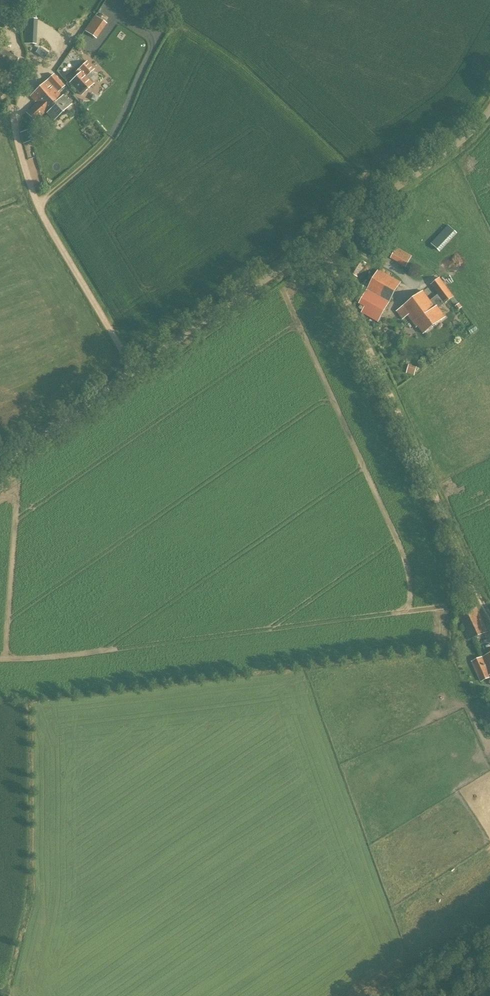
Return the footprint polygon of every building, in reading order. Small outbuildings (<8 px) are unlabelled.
[(0,10),(0,22),(5,25),(10,14),(0,10)] [(107,23),(96,16),(85,31),(96,39),(107,23)] [(15,64),(18,59),(0,48),(0,55),(15,64)] [(15,64),(0,55),(0,66),(10,72),(15,64)] [(76,72),(78,75),(69,83),(81,95),(93,84),(86,77),(94,69),(87,61),(76,72)] [(6,81),(11,73),(0,66),(0,77),(6,81)] [(30,97),(37,104),(26,114),(34,122),(45,112),(53,121),(70,105),(65,100),(65,101),(57,93),(64,87),(53,75),(30,97)] [(35,140),(33,129),(20,132),(23,143),(35,140)] [(449,226),(431,244),(439,252),(456,233),(449,226)] [(391,258),(405,267),(412,256),(397,247),(391,258)] [(366,263),(357,259),(348,273),(358,278),(366,263)] [(361,314),(377,323),(401,283),(378,270),(359,304),(364,307),(361,314)] [(396,312),(402,320),(407,316),(416,328),(417,327),(423,334),(444,318),(438,309),(453,297),(439,279),(431,285),(438,295),(430,301),(423,292),(396,312)] [(458,608),(461,614),(458,615),(468,640),(488,632),(477,608),(471,609),(468,604),(458,608)] [(472,662),(481,682),(489,678),(489,654),(472,662)]
